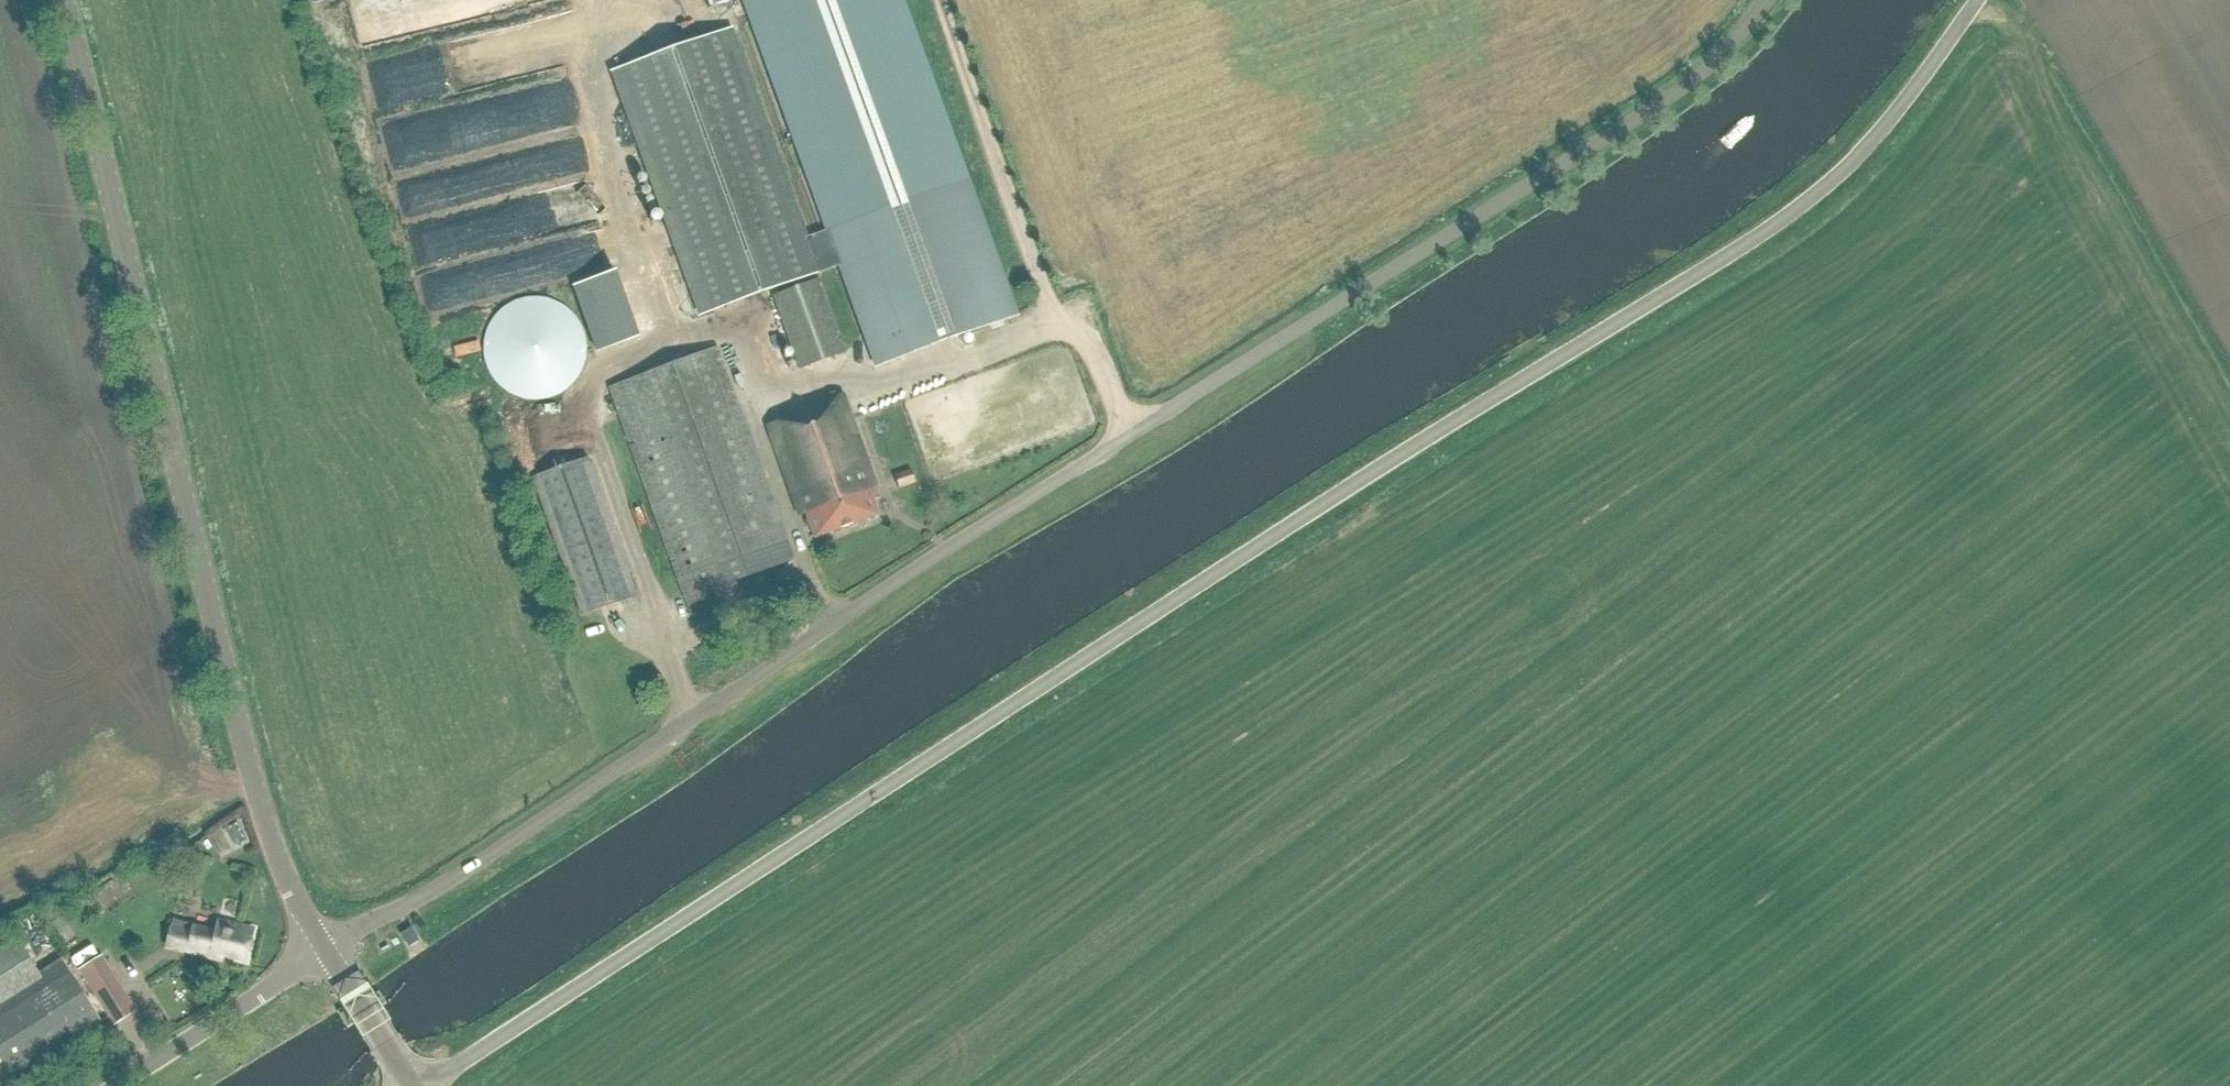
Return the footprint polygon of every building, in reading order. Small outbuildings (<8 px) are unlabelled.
[(367,6),(354,9),(362,47),(461,26),(455,0),(366,0),(367,6)] [(699,4),(687,8),(695,31),(707,26),(699,4)] [(841,264),(878,365),(1014,315),(965,179),(803,238),(728,31),(614,73),(701,314),(816,273),(841,264)] [(410,254),(470,246),(471,252),(502,248),(498,213),(407,225),(410,254)] [(573,287),(596,351),(637,337),(614,272),(573,287)] [(819,280),(773,297),(799,368),(845,352),(819,280)] [(586,351),(586,347),(586,342),(585,338),(584,333),(582,329),(580,325),(578,321),(576,317),(573,314),(570,311),(566,308),(563,305),(559,303),(555,301),(551,299),(546,298),(542,297),(537,296),(533,296),(528,297),(524,297),(519,298),(515,300),(511,302),(507,304),(503,306),(500,309),(497,312),(494,315),(491,319),(488,323),(486,327),(485,331),(483,335),(483,340),(482,344),(482,349),(482,353),(483,358),(484,362),(485,367),(487,371),(489,375),(492,379),(495,382),(498,386),(501,389),(505,391),(509,394),(513,396),(517,398),(521,399),(526,400),(530,400),(535,400),(540,400),(544,399),(549,398),(553,397),(557,395),(561,393),(565,390),(568,387),(572,384),(575,381),(577,377),(580,373),(582,369),(583,365),(585,360),(585,356),(586,351)] [(608,387),(627,440),(736,401),(716,348),(608,387)] [(789,418),(767,425),(800,515),(806,513),(815,538),(879,515),(873,500),(879,498),(843,395),(788,415),(789,418)] [(790,552),(736,401),(627,440),(690,617),(731,602),(717,565),(768,547),(772,558),(790,552)] [(588,460),(534,479),(581,614),(636,595),(588,460)] [(910,470),(893,476),(898,489),(914,482),(910,470)] [(192,926),(192,925),(173,919),(166,945),(221,960),(222,955),(245,961),(253,931),(218,922),(215,933),(192,926)] [(419,940),(411,927),(400,934),(408,947),(419,940)] [(18,943),(0,954),(0,1085),(4,1085),(102,1024),(63,963),(40,978),(18,943)] [(129,1003),(101,958),(79,972),(107,1017),(129,1003)]
